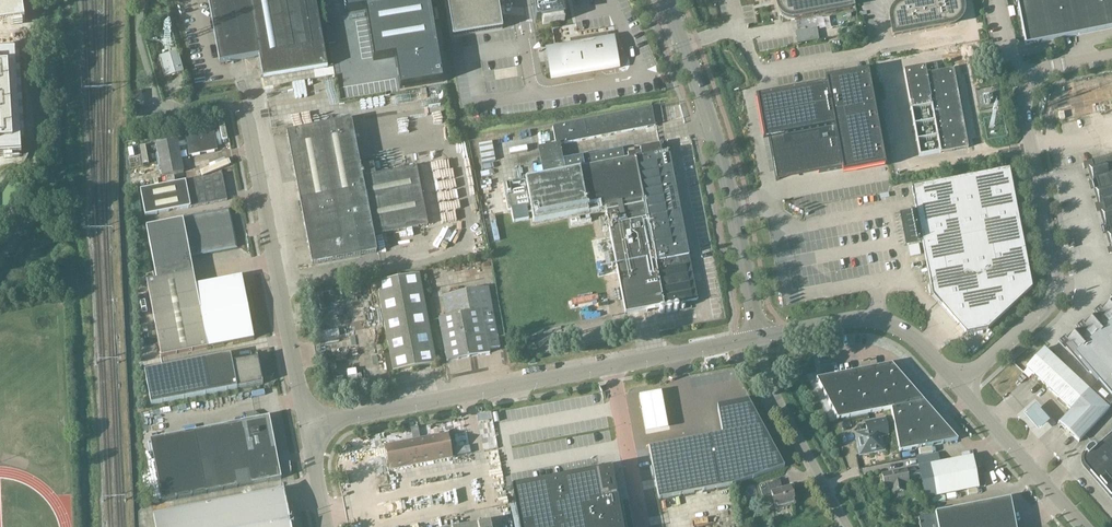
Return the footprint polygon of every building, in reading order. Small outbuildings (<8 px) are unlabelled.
[(0,25),(24,21),(21,3),(21,0),(0,0),(0,25)] [(219,64),(259,56),(263,78),(327,66),(316,0),(208,0),(219,64)] [(347,11),(366,8),(374,59),(394,55),(399,88),(442,81),(436,48),(428,0),(345,0),(347,11)] [(453,38),(502,30),(500,16),(506,15),(504,2),(498,3),(497,0),(447,0),(453,38)] [(561,0),(554,0),(539,3),(539,6),(533,7),(536,23),(542,22),(543,25),(565,22),(561,0)] [(778,5),(779,9),(781,12),(784,15),(787,16),(791,17),(795,17),(852,6),(851,0),(777,0),(778,5)] [(903,4),(893,10),(891,20),(893,35),(950,25),(960,19),(962,8),(961,0),(922,0),(903,4)] [(1025,46),(1111,29),(1111,0),(1016,0),(1025,46)] [(335,27),(327,28),(333,66),(341,65),(335,27)] [(589,71),(613,67),(607,34),(569,40),(570,48),(547,52),(552,77),(563,75),(563,77),(568,76),(568,74),(584,72),(585,73),(589,73),(589,71)] [(0,53),(0,157),(21,156),(14,52),(5,53),(0,53)] [(174,53),(159,57),(165,78),(180,74),(174,53)] [(940,153),(968,148),(953,69),(937,72),(936,64),(903,70),(920,157),(940,153)] [(821,87),(761,98),(769,140),(777,181),(778,180),(777,176),(817,169),(818,173),(841,169),(884,161),(869,78),(826,86),(821,87)] [(182,84),(176,86),(178,92),(184,91),(182,84)] [(559,144),(559,145),(587,139),(625,132),(655,126),(651,108),(625,113),(584,121),(584,122),(552,128),(555,145),(559,144)] [(377,253),(373,237),(360,167),(351,121),(286,133),(312,266),(377,253)] [(552,132),(498,139),(500,152),(553,144),(552,132)] [(186,138),(186,139),(178,141),(179,147),(187,145),(189,155),(217,150),(214,133),(186,138)] [(183,173),(181,159),(177,140),(156,145),(162,177),(183,173)] [(625,315),(663,307),(698,300),(669,152),(668,152),(666,144),(640,149),(640,152),(627,154),(628,160),(565,172),(543,176),(526,180),(534,222),(591,211),(605,208),(625,315)] [(1091,162),(1091,160),(1082,163),(1084,169),(1087,168),(1090,182),(1088,182),(1090,191),(1093,191),(1096,204),(1094,204),(1096,213),(1099,213),(1103,226),(1100,227),(1102,235),(1105,235),(1109,248),(1106,249),(1108,255),(1111,254),(1111,156),(1091,162)] [(373,165),(360,167),(373,237),(427,226),(416,168),(375,175),(373,165)] [(1033,289),(1028,267),(1009,168),(911,188),(916,212),(900,215),(905,245),(922,241),(930,285),(932,295),(966,334),(987,330),(1033,289)] [(222,175),(140,191),(145,217),(227,200),(222,175)] [(280,178),(281,189),(290,188),(289,177),(280,178)] [(508,211),(511,211),(513,223),(528,220),(526,208),(529,207),(524,180),(502,185),(508,211)] [(231,226),(228,211),(146,227),(157,280),(193,273),(190,256),(235,247),(234,241),(231,226)] [(254,338),(242,276),(241,276),(196,285),(193,273),(157,280),(147,282),(162,357),(208,348),(239,341),(254,338)] [(376,283),(393,372),(436,364),(418,275),(376,283)] [(488,288),(465,292),(441,296),(445,318),(439,319),(447,362),(490,354),(489,350),(500,348),(488,288)] [(1090,372),(1098,382),(1111,398),(1111,295),(1110,297),(1111,299),(1101,307),(1099,305),(1092,312),(1094,314),(1084,322),(1082,320),(1075,326),(1076,328),(1066,337),(1065,335),(1057,341),(1064,349),(1065,348),(1087,374),(1090,372)] [(1109,409),(1111,405),(1111,398),(1098,382),(1089,391),(1044,349),(1041,352),(1038,355),(1036,355),(1031,360),(1032,362),(1029,365),(1026,369),(1033,375),(1033,378),(1035,379),(1038,379),(1071,410),(1059,423),(1079,441),(1109,409)] [(231,354),(145,371),(151,406),(263,383),(258,358),(232,363),(231,354)] [(837,420),(891,409),(899,452),(957,441),(891,365),(816,380),(837,420)] [(660,395),(639,399),(645,433),(666,429),(660,395)] [(19,416),(18,403),(1,403),(1,416),(19,416)] [(658,499),(732,486),(784,468),(750,404),(718,410),(722,434),(648,448),(658,499)] [(1049,424),(1034,407),(1023,416),(1038,433),(1049,424)] [(248,422),(150,441),(162,503),(281,480),(269,418),(260,419),(260,416),(255,413),(246,415),(248,422)] [(881,437),(889,436),(885,419),(865,423),(867,432),(856,434),(856,437),(860,456),(883,451),(881,437)] [(471,454),(466,431),(431,437),(436,460),(471,454)] [(1085,467),(1111,498),(1111,433),(1094,449),(1092,447),(1088,448),(1085,452),(1086,453),(1084,455),(1083,457),(1083,460),(1083,462),(1084,465),(1085,467)] [(975,470),(972,457),(918,468),(925,500),(979,489),(979,488),(986,487),(982,468),(975,470)] [(908,478),(916,477),(915,469),(906,471),(906,470),(882,475),(885,489),(893,488),(894,493),(904,491),(902,486),(909,484),(908,478)] [(510,490),(517,526),(622,526),(617,501),(612,474),(600,477),(599,473),(510,490)] [(778,490),(776,483),(760,487),(762,497),(772,494),(776,510),(796,505),(791,487),(778,490)] [(296,526),(292,518),(289,520),(284,492),(154,516),(157,526),(295,526),(296,526)] [(1010,499),(934,514),(935,516),(918,519),(919,524),(918,524),(918,526),(919,526),(1015,526),(1010,499)]
